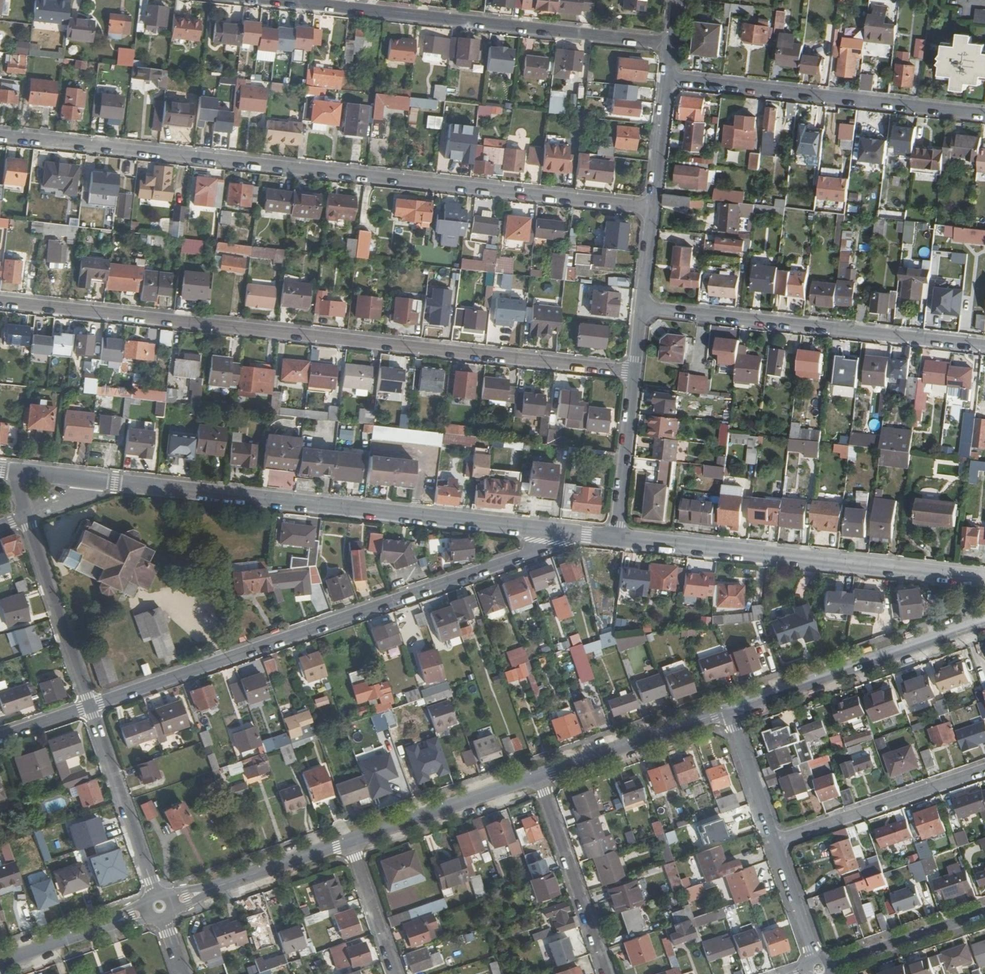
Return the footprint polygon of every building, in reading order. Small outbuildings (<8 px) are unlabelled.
[(32,22),(67,26),(67,19),(69,4),(43,1),(44,0),(34,0),(32,22)] [(136,25),(164,28),(166,8),(145,6),(146,0),(138,0),(136,25)] [(494,6),(521,9),(522,0),(494,0),(494,6)] [(521,9),(556,13),(557,1),(558,0),(522,0),(521,9)] [(556,13),(579,15),(582,15),(582,12),(584,0),(558,0),(557,1),(556,13)] [(585,12),(595,13),(596,0),(586,0),(585,12)] [(624,9),(645,11),(646,0),(625,0),(624,9)] [(733,3),(732,10),(753,12),(754,5),(733,3)] [(868,29),(867,38),(897,42),(898,25),(886,24),(888,8),(871,6),(868,29)] [(778,10),(776,32),(784,33),(786,11),(778,10)] [(976,23),(984,24),(984,11),(977,10),(976,23)] [(109,17),(107,39),(119,40),(120,35),(126,36),(127,19),(109,17)] [(67,26),(66,38),(90,41),(92,22),(67,19),(67,26)] [(173,19),(171,33),(188,34),(187,39),(198,40),(200,22),(173,19)] [(260,24),(242,22),(240,43),(257,45),(259,29),(260,24)] [(348,29),(347,42),(354,43),(355,30),(354,29),(354,23),(347,22),(346,29),(348,29)] [(699,23),(696,53),(721,55),(724,25),(699,23)] [(746,24),(745,40),(767,42),(768,34),(770,34),(771,26),(746,24)] [(215,25),(213,43),(240,46),(242,27),(215,25)] [(371,31),(369,49),(376,50),(378,26),(372,25),(371,31)] [(311,29),(294,27),(294,30),(292,49),(309,51),(310,44),(311,30),(311,29)] [(847,29),(838,28),(836,45),(845,46),(844,59),(843,59),(841,75),(857,76),(859,60),(865,61),(867,42),(867,38),(868,29),(848,27),(847,29)] [(294,30),(276,28),(276,31),(274,50),(291,52),(292,49),(294,30)] [(276,31),(259,29),(257,45),(257,50),(274,52),(274,50),(276,31)] [(319,30),(311,30),(310,44),(317,44),(319,30)] [(355,30),(354,43),(353,47),(369,49),(371,31),(355,30)] [(784,34),(781,63),(804,65),(806,51),(806,45),(799,44),(800,36),(784,34)] [(939,63),(942,65),(941,74),(955,76),(954,87),(957,88),(957,89),(965,90),(965,89),(969,89),(969,83),(983,84),(983,79),(984,79),(984,45),(974,44),(974,37),(970,37),(971,35),(964,34),(963,36),(959,36),(958,45),(944,43),(943,52),(940,56),(943,59),(939,63)] [(425,36),(423,52),(447,55),(449,39),(425,36)] [(450,38),(448,57),(479,61),(480,52),(476,51),(477,41),(450,38)] [(921,38),(918,59),(926,59),(928,39),(921,38)] [(400,41),(389,40),(387,58),(413,61),(415,41),(406,40),(406,42),(400,41)] [(15,52),(27,54),(30,43),(17,41),(15,52)] [(345,42),(342,72),(351,73),(353,47),(354,43),(347,42),(345,42)] [(496,48),(488,48),(486,72),(510,74),(513,50),(505,49),(505,47),(496,47),(496,48)] [(119,49),(117,63),(132,64),(133,51),(119,49)] [(554,53),(552,76),(568,77),(569,70),(579,71),(581,53),(563,51),(563,54),(554,53)] [(806,51),(804,65),(804,70),(822,72),(824,54),(806,51)] [(11,63),(10,72),(24,73),(26,55),(19,55),(19,64),(11,63)] [(525,57),(522,77),(544,80),(546,59),(525,57)] [(618,59),(616,77),(645,81),(647,63),(618,59)] [(900,64),(898,84),(916,85),(917,66),(900,64)] [(131,67),(130,78),(158,81),(157,88),(165,89),(167,71),(131,67)] [(328,70),(313,68),(313,70),(307,70),(305,86),(320,88),(340,90),(340,82),(342,72),(332,71),(328,70)] [(597,71),(587,70),(586,81),(596,83),(597,71)] [(864,73),(862,90),(872,91),(873,75),(864,73)] [(233,113),(232,121),(240,122),(241,109),(258,111),(258,107),(263,108),(265,89),(246,87),(247,79),(236,78),(233,113)] [(30,81),(28,104),(53,107),(56,84),(30,81)] [(444,101),(446,86),(434,84),(433,99),(444,101)] [(636,87),(614,85),(613,99),(634,102),(636,87)] [(63,90),(61,107),(58,107),(57,118),(79,121),(80,109),(83,110),(85,93),(63,90)] [(16,105),(17,94),(8,93),(0,93),(0,103),(16,105)] [(101,95),(99,117),(111,118),(111,116),(120,117),(122,96),(101,95)] [(304,98),(301,122),(312,123),(326,125),(331,125),(334,102),(317,100),(316,103),(312,102),(313,96),(304,95),(304,98)] [(375,96),(371,139),(382,140),(385,121),(381,120),(383,104),(397,106),(396,109),(402,110),(403,107),(408,107),(408,105),(409,100),(375,96)] [(682,108),(681,115),(689,116),(686,145),(704,147),(707,118),(712,118),(714,100),(683,96),(682,108)] [(217,99),(199,97),(196,127),(204,128),(204,121),(215,122),(216,111),(217,99)] [(409,100),(408,105),(434,108),(433,115),(442,117),(443,101),(409,98),(409,100)] [(566,100),(549,98),(548,113),(565,115),(566,100)] [(637,118),(639,102),(634,102),(613,99),(612,99),(610,115),(637,118)] [(155,102),(152,132),(161,132),(162,126),(164,103),(155,102)] [(788,102),(786,118),(796,119),(798,103),(788,102)] [(164,103),(162,126),(188,129),(191,106),(164,103)] [(347,104),(344,134),(364,136),(367,106),(347,104)] [(502,116),(502,106),(479,105),(479,116),(502,116)] [(769,108),(765,142),(771,142),(771,147),(775,147),(776,137),(774,137),(778,109),(769,108)] [(215,122),(214,132),(231,133),(232,121),(233,113),(216,111),(215,122)] [(431,115),(429,129),(440,130),(441,122),(442,117),(433,115),(431,115)] [(583,116),(572,116),(571,128),(581,129),(583,116)] [(266,121),(264,142),(275,144),(275,142),(299,145),(301,123),(287,122),(287,123),(266,121)] [(312,123),(311,131),(325,132),(326,125),(312,123)] [(450,123),(446,157),(473,160),(477,126),(450,123)] [(823,157),(825,133),(816,132),(815,134),(810,133),(810,132),(811,124),(802,123),(798,155),(823,157)] [(855,141),(857,125),(842,124),(840,139),(855,141)] [(898,145),(898,147),(915,149),(915,147),(918,127),(900,125),(899,131),(898,145)] [(728,126),(726,145),(754,149),(756,129),(728,126)] [(607,135),(606,144),(600,143),(599,153),(615,155),(616,146),(635,148),(637,129),(618,127),(617,136),(607,135)] [(947,139),(946,151),(945,159),(952,160),(953,156),(979,159),(981,149),(982,138),(955,135),(955,140),(947,139)] [(861,161),(886,164),(888,143),(881,142),(881,140),(863,138),(861,161)] [(494,141),(494,149),(505,150),(509,150),(510,142),(494,141)] [(542,166),(542,168),(542,169),(566,172),(567,164),(570,164),(571,160),(567,160),(569,148),(544,145),(544,150),(543,155),(542,166)] [(473,160),(472,163),(476,163),(475,173),(503,176),(503,170),(505,150),(494,149),(474,147),(473,160)] [(915,149),(913,167),(944,170),(945,159),(946,151),(915,147),(915,149)] [(543,155),(544,150),(529,148),(528,165),(542,166),(543,155)] [(505,150),(503,170),(522,172),(524,152),(509,150),(505,150)] [(579,151),(576,178),(609,182),(612,161),(588,158),(586,166),(583,165),(585,152),(579,151)] [(753,153),(751,169),(760,170),(762,154),(753,153)] [(680,161),(680,166),(710,169),(710,165),(680,161)] [(4,162),(2,184),(22,187),(24,164),(4,162)] [(45,164),(42,187),(63,189),(63,194),(73,195),(76,171),(66,170),(66,167),(45,164)] [(678,166),(676,182),(686,183),(686,187),(699,189),(700,182),(708,183),(710,169),(680,166),(678,166)] [(155,168),(151,199),(166,200),(170,170),(155,168)] [(841,176),(841,173),(824,171),(823,179),(841,181),(841,176)] [(116,196),(118,175),(91,172),(89,193),(116,196)] [(823,179),(820,198),(848,201),(851,178),(841,176),(841,181),(823,179)] [(196,178),(195,194),(198,194),(197,203),(212,205),(213,197),(222,198),(224,182),(215,180),(196,178)] [(229,185),(227,205),(249,207),(250,204),(256,205),(258,189),(229,185)] [(717,189),(716,199),(739,201),(744,202),(746,192),(717,189)] [(267,191),(265,210),(290,213),(292,194),(267,191)] [(665,193),(664,206),(694,209),(695,197),(665,193)] [(292,194),(290,213),(290,216),(317,219),(319,197),(292,194)] [(328,194),(325,220),(336,222),(337,218),(353,220),(356,198),(328,194)] [(119,196),(118,213),(128,215),(130,197),(119,196)] [(775,206),(785,207),(786,200),(776,199),(775,206)] [(397,201),(395,217),(403,218),(402,222),(430,225),(433,202),(426,201),(425,204),(397,201)] [(724,203),(721,228),(739,230),(741,209),(755,211),(756,204),(744,202),(739,202),(738,205),(724,203)] [(438,219),(436,230),(459,233),(458,245),(463,245),(467,211),(460,210),(460,205),(445,203),(444,214),(443,219),(438,219)] [(79,207),(77,226),(98,229),(99,216),(95,216),(96,209),(79,207)] [(483,210),(482,217),(492,218),(493,211),(483,210)] [(220,224),(237,225),(237,212),(221,211),(220,224)] [(840,213),(838,237),(844,237),(846,214),(840,213)] [(474,216),(473,227),(481,229),(481,233),(494,234),(492,245),(498,245),(500,230),(496,229),(497,219),(492,218),(482,217),(474,216)] [(507,217),(505,239),(526,241),(533,242),(534,236),(535,224),(529,224),(529,220),(507,217)] [(535,224),(534,236),(563,240),(565,222),(536,219),(536,221),(535,224)] [(169,221),(168,238),(181,239),(183,223),(169,221)] [(606,221),(603,249),(615,250),(625,251),(628,223),(606,221)] [(907,221),(905,241),(915,242),(917,222),(907,221)] [(31,223),(29,236),(41,237),(41,234),(42,224),(31,223)] [(42,224),(41,234),(66,237),(66,240),(75,241),(77,228),(42,224)] [(955,240),(984,244),(984,229),(972,228),(957,226),(957,231),(955,240)] [(570,229),(569,245),(574,245),(575,237),(577,237),(578,230),(570,229)] [(147,235),(146,244),(161,246),(162,237),(147,235)] [(359,237),(356,259),(366,260),(369,238),(359,237)] [(720,238),(718,248),(751,252),(752,242),(720,238)] [(182,239),(180,253),(201,255),(202,242),(182,239)] [(505,239),(503,252),(525,255),(526,241),(505,239)] [(356,259),(358,241),(348,240),(346,257),(356,259)] [(843,241),(841,262),(851,262),(853,242),(843,241)] [(49,242),(47,261),(49,261),(63,263),(64,263),(66,247),(58,246),(59,243),(49,242)] [(86,243),(83,250),(98,252),(100,246),(86,243)] [(216,243),(216,250),(251,254),(251,247),(216,243)] [(701,288),(702,274),(691,273),(694,248),(676,246),(674,265),(675,265),(674,271),(673,271),(672,280),(675,280),(678,283),(677,286),(681,286),(681,287),(689,288),(689,287),(693,287),(701,288)] [(251,247),(251,254),(250,255),(272,258),(271,261),(281,262),(280,271),(283,271),(285,251),(251,247)] [(576,253),(575,263),(613,268),(615,250),(603,249),(593,248),(593,255),(576,253)] [(6,250),(3,283),(18,284),(19,273),(17,273),(19,251),(6,250)] [(486,250),(484,273),(495,273),(496,258),(497,252),(486,250)] [(552,263),(550,280),(564,282),(566,270),(566,265),(567,256),(553,254),(552,263)] [(81,256),(78,285),(88,286),(89,276),(106,279),(108,259),(81,256)] [(215,256),(213,269),(222,270),(223,256),(215,256)] [(223,256),(222,270),(242,272),(243,259),(223,256)] [(513,260),(496,258),(495,273),(511,275),(513,260)] [(461,260),(460,270),(469,271),(470,261),(461,260)] [(49,261),(48,268),(62,270),(63,263),(49,261)] [(838,286),(836,304),(854,306),(856,282),(848,281),(850,270),(851,262),(841,262),(838,286)] [(784,270),(782,295),(790,296),(790,294),(796,295),(796,297),(807,298),(810,273),(810,266),(793,264),(792,271),(784,270)] [(108,265),(106,279),(105,288),(121,289),(134,290),(136,268),(130,267),(116,266),(108,265)] [(907,277),(905,296),(924,298),(925,282),(931,283),(933,269),(902,265),(901,276),(907,277)] [(757,266),(754,288),(771,290),(771,288),(777,288),(779,270),(779,268),(757,266)] [(566,270),(564,282),(572,282),(573,271),(566,270)] [(848,281),(856,282),(858,271),(850,270),(848,281)] [(142,271),(139,300),(155,302),(156,294),(169,295),(171,275),(142,271)] [(495,273),(493,288),(504,290),(506,275),(495,273)] [(182,278),(180,297),(203,300),(205,276),(189,274),(188,278),(182,278)] [(712,275),(710,296),(738,299),(740,278),(712,275)] [(282,282),(279,305),(307,307),(310,286),(282,282)] [(815,283),(813,304),(836,307),(836,304),(838,286),(815,283)] [(247,284),(244,305),(273,309),(276,287),(247,284)] [(945,287),(943,310),(945,310),(945,313),(953,314),(954,311),(966,313),(968,294),(963,294),(963,289),(945,287)] [(425,299),(423,312),(430,313),(429,324),(446,326),(449,291),(433,289),(432,300),(425,299)] [(316,291),(314,314),(344,317),(345,304),(326,302),(327,293),(316,291)] [(592,292),(590,314),(615,317),(617,295),(592,292)] [(875,293),(873,311),(889,313),(891,295),(875,293)] [(497,299),(494,319),(521,322),(524,302),(518,302),(519,296),(510,295),(510,300),(497,299)] [(564,312),(576,313),(577,297),(564,296),(564,312)] [(355,298),(353,317),(376,320),(379,300),(355,298)] [(396,299),(394,315),(391,314),(388,316),(388,319),(390,321),(393,321),(392,322),(413,325),(415,312),(416,302),(396,299)] [(860,305),(858,321),(866,322),(868,306),(860,305)] [(455,310),(453,328),(461,329),(461,333),(483,336),(485,313),(455,310)] [(551,331),(559,332),(561,315),(533,311),(530,334),(540,335),(542,339),(547,340),(550,337),(551,331)] [(580,325),(577,345),(588,346),(589,344),(605,346),(607,328),(580,325)] [(7,327),(5,345),(31,348),(33,330),(7,327)] [(156,330),(156,345),(172,346),(173,331),(156,330)] [(76,334),(75,346),(92,348),(93,337),(76,334)] [(52,337),(50,357),(70,359),(73,336),(60,335),(60,338),(52,337)] [(663,341),(661,360),(684,363),(687,338),(670,336),(663,341)] [(32,337),(30,355),(50,357),(52,339),(32,337)] [(103,338),(101,354),(100,360),(121,363),(123,341),(103,338)] [(740,346),(740,341),(718,338),(716,355),(721,355),(720,364),(737,366),(740,346)] [(126,342),(124,359),(152,362),(154,346),(126,342)] [(737,366),(736,381),(760,384),(763,358),(747,356),(748,347),(740,346),(737,366)] [(891,361),(889,382),(888,387),(888,388),(895,388),(895,391),(907,393),(918,394),(920,379),(909,378),(912,348),(906,347),(905,361),(891,360),(891,361)] [(769,349),(766,375),(782,377),(785,351),(769,349)] [(800,351),(798,370),(821,373),(823,354),(800,351)] [(87,365),(85,379),(98,381),(100,360),(101,354),(93,353),(91,366),(87,365)] [(834,355),(832,374),(844,376),(844,373),(854,374),(856,358),(834,355)] [(202,358),(187,356),(186,363),(201,365),(202,358)] [(209,357),(206,386),(226,388),(226,385),(236,387),(236,381),(238,369),(238,368),(229,367),(229,364),(230,360),(209,357)] [(867,359),(864,384),(876,385),(876,381),(889,382),(891,361),(867,359)] [(177,362),(176,377),(190,379),(200,380),(201,365),(177,362)] [(282,362),(280,380),(305,383),(308,364),(282,362)] [(918,394),(916,409),(922,410),(926,410),(928,393),(932,393),(933,384),(949,386),(951,367),(952,365),(928,363),(926,380),(920,379),(918,394)] [(248,364),(247,370),(273,373),(274,368),(248,364)] [(344,365),(342,386),(369,389),(371,368),(344,365)] [(310,366),(307,387),(332,390),(334,378),(329,378),(330,368),(310,366)] [(412,367),(410,389),(438,393),(440,371),(412,367)] [(951,367),(949,386),(949,387),(972,390),(974,370),(951,367)] [(378,368),(376,390),(400,392),(402,371),(378,368)] [(239,382),(236,411),(241,412),(242,397),(248,398),(249,393),(271,395),(271,393),(273,373),(247,370),(238,369),(236,381),(239,382)] [(682,373),(680,391),(688,393),(690,375),(690,374),(682,373)] [(456,374),(453,397),(473,399),(476,376),(456,374)] [(690,375),(688,393),(706,395),(708,378),(690,375)] [(487,378),(485,399),(516,402),(517,395),(518,389),(510,388),(511,381),(487,378)] [(190,379),(189,390),(192,391),(193,386),(201,387),(202,387),(203,381),(200,380),(190,379)] [(192,391),(190,406),(198,407),(201,387),(193,386),(192,391)] [(164,400),(165,391),(133,389),(133,399),(164,400)] [(177,404),(177,389),(168,389),(167,403),(177,404)] [(120,391),(119,398),(125,399),(130,399),(131,392),(120,391)] [(569,392),(566,419),(580,420),(582,403),(579,403),(580,393),(569,392)] [(271,395),(268,415),(269,415),(304,418),(305,411),(279,408),(280,394),(271,393),(271,395)] [(907,393),(903,431),(914,432),(915,422),(916,409),(918,394),(907,393)] [(657,394),(655,411),(678,413),(680,396),(657,394)] [(516,402),(515,416),(522,417),(522,414),(541,417),(539,436),(547,437),(548,430),(550,406),(543,405),(544,398),(517,395),(516,402)] [(941,395),(940,402),(947,403),(948,396),(941,395)] [(125,399),(122,419),(128,419),(131,399),(130,399),(125,399)] [(157,402),(156,418),(163,418),(165,403),(164,403),(157,402)] [(24,409),(22,426),(27,426),(26,429),(51,432),(53,410),(29,407),(29,410),(24,409)] [(305,411),(304,418),(338,422),(340,408),(328,407),(327,413),(305,410),(305,411)] [(588,408),(586,429),(607,431),(609,410),(588,408)] [(358,409),(357,424),(372,426),(373,411),(358,409)] [(65,413),(63,437),(80,439),(80,441),(91,443),(94,416),(65,413)] [(882,437),(881,449),(890,450),(911,452),(914,432),(903,431),(891,429),(892,414),(885,414),(882,437)] [(967,414),(964,444),(973,445),(975,428),(977,415),(967,414)] [(652,424),(651,437),(658,438),(676,440),(678,419),(651,416),(650,423),(652,424)] [(102,417),(100,435),(118,437),(120,419),(102,417)] [(580,420),(566,419),(565,427),(579,428),(580,420)] [(722,424),(720,445),(721,445),(728,446),(730,431),(731,425),(722,424)] [(374,426),(372,440),(441,447),(442,442),(443,434),(405,429),(374,426)] [(197,427),(194,455),(211,457),(212,454),(221,455),(224,430),(197,427)] [(973,445),(973,446),(984,447),(984,430),(975,428),(973,445)] [(127,429),(125,453),(139,455),(139,457),(151,458),(154,432),(127,429)] [(547,437),(546,445),(565,447),(565,440),(560,439),(561,432),(548,430),(547,437)] [(791,431),(790,438),(798,439),(799,432),(791,431)] [(799,432),(798,439),(820,442),(821,434),(799,432)] [(443,434),(442,442),(475,445),(476,437),(469,436),(451,434),(443,434)] [(852,434),(851,445),(881,449),(882,437),(852,434)] [(267,435),(263,465),(298,469),(300,449),(301,446),(301,438),(267,435)] [(537,436),(536,444),(546,445),(547,437),(539,436),(537,436)] [(751,436),(749,454),(757,455),(759,437),(751,436)] [(658,438),(656,459),(662,459),(674,461),(677,461),(680,441),(676,440),(658,438)] [(790,438),(789,449),(805,451),(805,456),(818,457),(820,442),(798,439),(790,438)] [(231,444),(229,463),(236,464),(241,464),(241,466),(253,467),(255,446),(231,444)] [(835,444),(834,451),(850,453),(851,445),(835,444)] [(964,444),(962,458),(972,459),(973,446),(973,445),(964,444)] [(721,445),(718,466),(726,467),(728,446),(721,445)] [(568,447),(568,455),(587,457),(588,449),(584,449),(568,447)] [(300,449),(298,469),(297,473),(311,475),(317,475),(317,474),(323,474),(332,475),(335,452),(326,451),(320,450),(320,451),(309,450),(300,449)] [(588,449),(587,457),(604,459),(605,451),(588,449)] [(881,449),(880,456),(889,457),(890,450),(881,449)] [(890,450),(889,457),(910,459),(911,452),(890,450)] [(335,452),(332,475),(332,478),(360,481),(363,455),(335,452)] [(473,463),(472,475),(486,477),(489,456),(474,454),(473,463)] [(370,456),(367,483),(388,485),(388,483),(413,486),(415,461),(370,456)] [(662,459),(659,486),(650,485),(647,518),(664,520),(669,475),(672,476),(674,461),(662,459)] [(972,476),(980,477),(981,471),(984,471),(984,463),(973,461),(972,476)] [(531,463),(527,495),(552,497),(555,466),(531,463)] [(697,463),(696,475),(715,477),(717,466),(697,463)] [(263,465),(263,470),(297,473),(298,469),(263,465)] [(476,485),(474,504),(503,508),(504,502),(516,504),(520,471),(489,468),(488,479),(484,478),(483,485),(476,485)] [(437,481),(435,503),(457,505),(459,483),(437,481)] [(565,483),(561,510),(597,514),(600,489),(601,483),(588,482),(587,487),(573,486),(573,484),(565,483)] [(721,506),(720,523),(724,524),(723,525),(740,527),(743,499),(723,497),(721,506)] [(768,524),(781,526),(784,501),(753,498),(751,519),(768,521),(768,524)] [(784,501),(781,526),(804,529),(807,503),(784,500),(784,501)] [(875,500),(871,536),(894,538),(898,503),(875,500)] [(918,500),(916,522),(957,527),(959,505),(918,500)] [(683,501),(680,522),(701,524),(702,522),(720,524),(720,523),(721,506),(683,501)] [(813,501),(811,526),(818,527),(834,528),(833,531),(841,532),(844,505),(813,501)] [(848,510),(845,536),(866,538),(868,512),(848,510)] [(62,549),(56,563),(69,569),(70,568),(100,583),(98,586),(100,593),(105,596),(112,594),(114,589),(130,597),(136,585),(146,590),(158,567),(148,562),(153,552),(136,543),(138,539),(137,533),(131,530),(124,533),(122,536),(92,521),(92,523),(86,520),(80,522),(65,550),(62,549)] [(282,524),(279,545),(312,548),(315,528),(282,524)] [(968,529),(966,548),(981,550),(983,531),(982,531),(982,528),(976,527),(976,530),(968,529)] [(370,534),(368,552),(379,554),(381,540),(381,536),(370,534)] [(0,540),(5,554),(12,552),(13,556),(23,553),(18,538),(14,535),(0,540)] [(348,540),(350,578),(356,589),(365,586),(361,577),(359,539),(348,540)] [(379,554),(379,560),(379,561),(392,562),(394,568),(414,562),(408,546),(405,546),(404,547),(400,547),(401,542),(381,540),(379,554)] [(442,543),(444,561),(469,557),(466,540),(442,543)] [(559,565),(566,581),(581,575),(575,559),(559,565)] [(232,575),(234,594),(273,590),(272,590),(267,575),(266,571),(267,564),(258,564),(256,572),(232,575)] [(649,572),(647,588),(674,590),(675,582),(684,583),(685,572),(685,571),(676,570),(676,567),(649,564),(649,572)] [(531,573),(535,585),(554,578),(550,566),(531,573)] [(649,572),(621,569),(619,588),(635,589),(635,593),(646,594),(647,588),(649,572)] [(267,575),(272,590),(294,587),(295,589),(300,589),(299,571),(271,574),(267,575)] [(700,574),(685,572),(684,583),(683,595),(707,598),(707,595),(713,596),(714,581),(715,574),(700,572),(700,574)] [(325,579),(332,599),(349,593),(342,574),(325,579)] [(502,585),(510,608),(537,600),(529,576),(502,585)] [(0,588),(0,600),(29,590),(26,580),(0,588)] [(719,585),(717,606),(739,607),(741,587),(719,585)] [(477,593),(485,614),(504,608),(498,588),(491,590),(491,588),(477,593)] [(635,589),(619,588),(619,595),(646,598),(646,594),(635,593),(635,589)] [(825,590),(823,612),(850,614),(851,611),(852,592),(844,592),(844,591),(834,589),(833,591),(825,590)] [(852,592),(851,611),(880,614),(882,592),(853,589),(852,592)] [(772,596),(772,597),(774,605),(796,600),(793,590),(772,596)] [(890,605),(892,620),(918,616),(915,591),(897,593),(898,604),(894,605),(890,605)] [(451,610),(455,623),(471,617),(468,608),(475,606),(472,595),(448,603),(450,607),(451,610)] [(2,601),(8,627),(29,622),(23,596),(2,601)] [(555,602),(559,613),(568,610),(564,599),(555,602)] [(794,615),(770,623),(777,644),(800,636),(802,642),(815,638),(804,605),(791,609),(794,615)] [(762,613),(763,606),(752,607),(752,614),(720,617),(721,625),(761,621),(762,621),(762,613)] [(142,613),(150,638),(152,637),(167,632),(168,631),(160,607),(142,613)] [(430,614),(439,642),(459,635),(455,623),(451,610),(439,614),(438,611),(430,614)] [(415,615),(419,628),(428,625),(423,612),(415,615)] [(134,615),(142,641),(150,638),(142,613),(134,615)] [(372,630),(379,650),(401,642),(394,622),(372,630)] [(471,626),(462,627),(463,639),(473,638),(471,626)] [(22,656),(42,650),(40,642),(37,643),(32,627),(14,633),(22,656)] [(681,629),(682,637),(695,636),(695,629),(681,629)] [(152,637),(158,656),(173,651),(167,632),(152,637)] [(572,646),(582,643),(579,633),(568,636),(572,646)] [(601,640),(602,648),(617,643),(615,636),(601,640)] [(570,647),(575,662),(587,658),(585,654),(582,643),(570,647)] [(391,657),(400,655),(397,647),(388,649),(391,657)] [(733,653),(740,674),(758,668),(751,647),(733,653)] [(505,654),(510,668),(528,662),(524,648),(505,654)] [(417,656),(426,682),(443,677),(434,650),(417,656)] [(293,663),(301,687),(310,685),(308,681),(326,675),(318,651),(300,658),(301,661),(293,663)] [(698,661),(705,681),(715,678),(721,676),(721,678),(734,674),(727,652),(698,661)] [(91,659),(99,683),(100,683),(101,687),(117,681),(115,678),(116,678),(109,658),(102,661),(101,656),(91,659)] [(622,659),(627,674),(634,672),(629,657),(622,659)] [(262,661),(267,674),(277,671),(272,658),(262,661)] [(936,675),(942,691),(943,694),(972,683),(971,681),(965,662),(951,667),(952,669),(944,672),(936,675)] [(142,664),(144,674),(150,672),(147,663),(142,664)] [(506,672),(509,682),(527,676),(528,678),(533,676),(529,664),(506,672)] [(665,676),(672,697),(694,690),(687,669),(665,676)] [(341,675),(350,703),(361,699),(368,697),(388,690),(389,690),(385,681),(379,683),(378,682),(363,687),(361,688),(359,683),(355,670),(341,675)] [(259,671),(239,678),(240,681),(260,674),(259,671)] [(240,681),(248,704),(268,696),(260,674),(240,681)] [(636,682),(643,702),(665,694),(658,674),(636,682)] [(904,684),(911,705),(935,696),(928,676),(904,684)] [(39,684),(45,702),(63,695),(58,678),(50,680),(49,678),(42,680),(43,683),(39,684)] [(3,691),(10,712),(31,704),(29,697),(36,695),(31,681),(3,691)] [(240,682),(230,685),(237,704),(247,701),(240,682)] [(447,682),(420,692),(423,699),(449,689),(447,682)] [(191,692),(198,711),(217,705),(210,685),(191,692)] [(606,694),(613,714),(638,706),(631,686),(606,694)] [(975,688),(979,702),(984,699),(984,692),(984,691),(984,690),(983,686),(975,688)] [(417,689),(404,693),(408,703),(420,699),(417,689)] [(368,697),(369,700),(389,693),(388,690),(368,697)] [(867,698),(874,720),(899,712),(892,690),(867,698)] [(316,707),(329,705),(327,696),(314,699),(316,707)] [(833,707),(838,722),(865,713),(859,696),(839,703),(840,705),(833,707)] [(361,699),(363,705),(370,703),(369,700),(368,697),(361,699)] [(937,700),(941,715),(949,712),(944,698),(937,700)] [(375,706),(378,714),(383,712),(391,709),(389,702),(375,706)] [(427,710),(435,733),(449,728),(448,724),(454,721),(448,703),(427,710)] [(168,746),(165,735),(188,727),(180,704),(156,711),(148,714),(150,720),(156,738),(160,749),(168,746)] [(579,714),(584,729),(602,723),(598,708),(579,714)] [(554,712),(556,719),(570,715),(569,711),(564,712),(563,709),(554,712)] [(383,712),(372,716),(377,730),(388,726),(383,712)] [(975,740),(984,737),(984,733),(984,731),(978,712),(966,716),(975,740)] [(285,721),(288,730),(286,730),(291,744),(302,740),(300,734),(297,726),(311,721),(308,713),(285,721)] [(552,721),(558,739),(578,733),(572,714),(570,715),(556,719),(552,721)] [(931,728),(937,746),(956,739),(950,721),(943,724),(940,715),(911,725),(914,734),(931,728)] [(802,726),(807,740),(826,734),(821,719),(802,726)] [(120,731),(126,749),(156,738),(150,720),(120,731)] [(763,731),(770,751),(785,746),(794,743),(798,741),(796,733),(791,734),(788,726),(781,729),(773,731),(772,729),(763,731)] [(254,727),(233,734),(237,745),(258,738),(254,727)] [(300,734),(302,740),(318,735),(315,728),(300,734)] [(74,731),(56,737),(47,740),(58,776),(68,773),(63,757),(81,751),(74,731)] [(199,733),(202,743),(204,750),(210,748),(204,731),(199,733)] [(861,733),(845,738),(847,745),(863,740),(861,733)] [(831,737),(833,749),(844,747),(842,735),(831,737)] [(503,739),(507,754),(514,752),(508,737),(503,739)] [(261,742),(265,753),(275,749),(270,739),(261,742)] [(474,745),(480,762),(500,755),(494,739),(474,745)] [(884,748),(893,775),(919,766),(909,739),(884,748)] [(227,744),(230,754),(235,752),(232,743),(227,744)] [(847,747),(849,753),(862,749),(860,743),(847,747)] [(280,747),(286,765),(296,762),(290,744),(280,747)] [(768,752),(773,767),(762,770),(764,776),(776,772),(774,769),(783,766),(782,763),(790,760),(785,746),(770,751),(768,752)] [(921,752),(926,767),(935,764),(930,748),(921,752)] [(14,759),(22,783),(50,774),(42,750),(14,759)] [(462,752),(466,765),(475,763),(470,750),(462,752)] [(241,761),(247,777),(267,770),(266,766),(269,765),(265,753),(241,761)] [(367,782),(372,798),(390,793),(385,780),(384,776),(394,773),(388,753),(357,764),(361,775),(363,783),(367,782)] [(840,755),(847,777),(857,773),(856,771),(874,765),(870,755),(848,762),(845,753),(840,755)] [(207,757),(212,772),(217,770),(212,755),(207,757)] [(671,765),(677,783),(696,777),(689,756),(681,758),(682,761),(671,765)] [(152,761),(137,766),(144,785),(159,780),(152,761)] [(764,776),(768,787),(781,783),(780,779),(782,779),(788,796),(817,786),(815,780),(811,767),(809,761),(801,763),(776,772),(764,776)] [(228,766),(230,776),(244,772),(241,762),(228,766)] [(647,770),(654,791),(673,785),(665,764),(647,770)] [(704,770),(710,790),(714,789),(728,784),(721,764),(704,770)] [(301,773),(311,802),(319,799),(318,797),(331,793),(322,767),(301,773)] [(58,776),(63,789),(75,785),(86,781),(82,768),(68,773),(58,776)] [(817,786),(822,801),(842,794),(841,791),(835,773),(815,780),(817,786)] [(335,784),(342,805),(357,800),(367,796),(368,796),(363,783),(361,775),(335,784)] [(613,783),(620,803),(634,799),(635,800),(644,797),(637,778),(625,782),(625,779),(613,783)] [(75,785),(82,805),(99,798),(93,779),(86,781),(75,785)] [(278,792),(285,811),(304,805),(297,785),(278,792)] [(234,792),(237,800),(250,795),(247,787),(234,792)] [(572,795),(580,821),(596,815),(599,814),(589,788),(572,795)] [(712,794),(714,800),(718,814),(737,807),(731,788),(716,793),(712,794)] [(842,794),(846,806),(856,802),(851,788),(841,791),(842,794)] [(960,817),(984,809),(984,801),(982,793),(955,801),(960,817)] [(357,800),(359,805),(369,802),(367,796),(357,800)] [(141,806),(147,819),(155,815),(149,802),(141,806)] [(163,813),(176,836),(193,827),(181,803),(163,813)] [(915,815),(923,839),(945,831),(937,807),(915,815)] [(577,822),(587,852),(606,846),(596,815),(580,821),(577,822)] [(71,826),(76,842),(86,839),(88,845),(93,843),(101,840),(99,834),(101,833),(95,817),(71,826)] [(456,836),(460,846),(456,847),(459,855),(465,873),(470,871),(465,855),(471,852),(468,843),(476,841),(485,837),(477,817),(469,820),(473,830),(456,836)] [(520,821),(528,843),(541,838),(533,817),(520,821)] [(491,823),(494,834),(491,835),(493,840),(496,839),(498,845),(512,840),(505,818),(491,823)] [(697,827),(704,846),(727,838),(720,818),(697,827)] [(651,822),(656,835),(663,833),(658,820),(651,822)] [(876,831),(881,848),(912,837),(907,820),(876,831)] [(858,824),(860,831),(868,829),(866,822),(858,824)] [(847,828),(833,833),(835,838),(849,834),(847,828)] [(674,829),(665,832),(668,843),(678,840),(674,829)] [(633,830),(625,832),(628,844),(635,842),(633,830)] [(954,834),(958,847),(966,845),(968,844),(964,831),(954,834)] [(663,833),(656,836),(665,863),(673,861),(663,833)] [(83,847),(96,885),(125,875),(113,837),(101,840),(93,843),(83,847)] [(914,841),(920,861),(921,860),(926,858),(919,839),(914,841)] [(833,846),(842,874),(860,869),(858,862),(851,840),(833,846)] [(14,879),(9,863),(15,861),(8,841),(0,844),(0,851),(2,850),(7,863),(2,865),(0,859),(0,884),(14,879)] [(468,843),(471,852),(478,850),(476,841),(468,843)] [(520,846),(531,879),(536,877),(525,844),(520,846)] [(697,853),(704,875),(726,867),(724,863),(718,845),(697,853)] [(958,847),(963,862),(971,859),(966,845),(958,847)] [(593,857),(603,886),(624,878),(614,850),(593,857)] [(379,862),(386,882),(404,876),(406,879),(419,874),(411,851),(379,862)] [(431,865),(439,889),(442,897),(451,894),(449,885),(467,879),(465,873),(459,855),(431,865)] [(921,860),(923,866),(924,870),(926,876),(933,873),(928,858),(926,858),(921,860)] [(736,859),(724,863),(726,867),(728,873),(740,869),(736,859)] [(858,862),(864,880),(883,873),(880,863),(866,867),(863,860),(858,862)] [(910,864),(912,870),(923,866),(921,860),(920,861),(913,863),(910,864)] [(663,864),(673,892),(682,889),(678,878),(673,861),(663,864)] [(543,866),(546,874),(550,872),(559,869),(557,862),(543,866)] [(53,873),(61,894),(86,885),(79,864),(53,873)] [(725,874),(735,903),(748,898),(757,895),(764,893),(760,882),(757,883),(751,865),(740,869),(728,873),(725,874)] [(948,868),(950,875),(959,872),(960,872),(958,865),(948,868)] [(704,875),(707,881),(725,874),(728,873),(726,867),(704,875)] [(934,880),(940,900),(949,897),(948,894),(965,889),(971,886),(966,870),(960,872),(959,872),(950,875),(934,880)] [(975,875),(979,886),(984,884),(984,871),(975,875)] [(529,879),(536,901),(540,900),(540,901),(549,898),(549,896),(557,894),(550,872),(546,874),(536,877),(531,879),(529,879)] [(678,878),(682,889),(698,883),(695,872),(678,878)] [(845,886),(857,921),(857,923),(866,920),(860,904),(856,891),(873,885),(873,887),(886,883),(884,877),(883,873),(864,880),(845,886)] [(474,892),(484,891),(481,874),(471,876),(474,892)] [(404,876),(386,882),(387,886),(406,879),(404,876)] [(313,885),(322,911),(344,904),(342,896),(340,896),(334,878),(313,885)] [(51,879),(30,885),(39,910),(59,903),(51,879)] [(608,890),(615,912),(621,910),(636,905),(642,903),(634,881),(608,890)] [(698,883),(682,889),(686,900),(703,894),(699,883),(698,883)] [(809,890),(812,898),(815,897),(826,893),(827,893),(824,885),(809,890)] [(915,885),(890,893),(892,898),(896,912),(921,903),(915,885)] [(826,893),(833,912),(842,909),(847,924),(857,921),(845,886),(827,893),(826,893)] [(436,901),(406,910),(410,920),(430,914),(446,908),(442,897),(439,889),(433,891),(436,901)] [(676,895),(668,898),(671,908),(679,906),(676,895)] [(757,895),(748,898),(750,904),(759,901),(757,895)] [(808,899),(810,906),(817,903),(815,897),(812,898),(808,899)] [(885,901),(890,914),(896,912),(892,898),(885,901)] [(869,901),(860,904),(865,917),(873,914),(869,901)] [(551,921),(555,934),(579,926),(575,915),(565,918),(563,911),(567,910),(565,903),(550,908),(553,915),(547,916),(549,922),(551,921)] [(684,908),(670,913),(674,924),(692,917),(687,904),(683,906),(684,908)] [(621,910),(629,932),(644,927),(636,905),(621,910)] [(299,910),(302,918),(308,916),(305,908),(299,910)] [(692,917),(694,925),(723,915),(721,908),(692,917)] [(335,915),(342,937),(342,939),(360,933),(351,910),(335,915)] [(406,910),(386,918),(390,927),(402,923),(410,920),(406,910)] [(245,917),(256,949),(273,943),(262,911),(245,917)] [(402,923),(410,947),(427,942),(424,932),(435,928),(430,914),(410,920),(402,923)] [(877,916),(882,930),(889,928),(884,914),(877,916)] [(663,928),(665,933),(674,930),(675,933),(669,936),(672,944),(694,936),(698,935),(694,925),(692,917),(674,924),(663,928)] [(210,927),(217,948),(235,942),(237,945),(247,942),(240,920),(229,924),(228,920),(210,926),(210,927)] [(274,928),(282,952),(303,944),(295,921),(274,928)] [(555,934),(563,957),(575,952),(570,938),(582,934),(579,926),(555,934)] [(191,936),(200,962),(220,955),(217,948),(210,927),(202,929),(203,932),(191,936)] [(731,936),(739,959),(746,956),(745,954),(751,952),(759,949),(752,928),(731,936)] [(760,934),(767,955),(785,948),(778,928),(760,934)] [(547,931),(530,936),(532,942),(548,936),(547,931)] [(623,942),(631,965),(656,956),(648,933),(623,942)] [(342,937),(327,943),(329,948),(333,947),(340,945),(344,943),(342,939),(342,937)] [(662,940),(669,959),(674,957),(667,938),(662,940)] [(701,944),(707,960),(731,952),(727,939),(721,942),(719,938),(701,944)] [(980,968),(980,969),(984,968),(984,942),(973,946),(980,968)] [(351,965),(351,967),(369,961),(363,943),(345,949),(344,943),(340,945),(333,947),(329,948),(337,970),(351,965)] [(939,957),(941,963),(946,961),(948,967),(950,967),(951,972),(958,970),(956,965),(972,960),(967,944),(937,954),(939,957)] [(406,954),(412,973),(441,963),(438,952),(428,956),(425,947),(406,954)] [(253,960),(258,973),(286,963),(283,955),(262,963),(260,957),(253,960)] [(906,970),(908,973),(934,973),(932,970),(942,967),(941,963),(939,957),(919,963),(920,965),(906,970)] [(541,963),(544,970),(557,965),(555,958),(541,963)] [(492,973),(500,973),(496,962),(489,964),(492,973)] [(105,973),(133,973),(130,963),(104,971),(105,973)] [(677,965),(653,973),(680,973),(677,965)] [(579,966),(556,973),(582,973),(579,966)]
